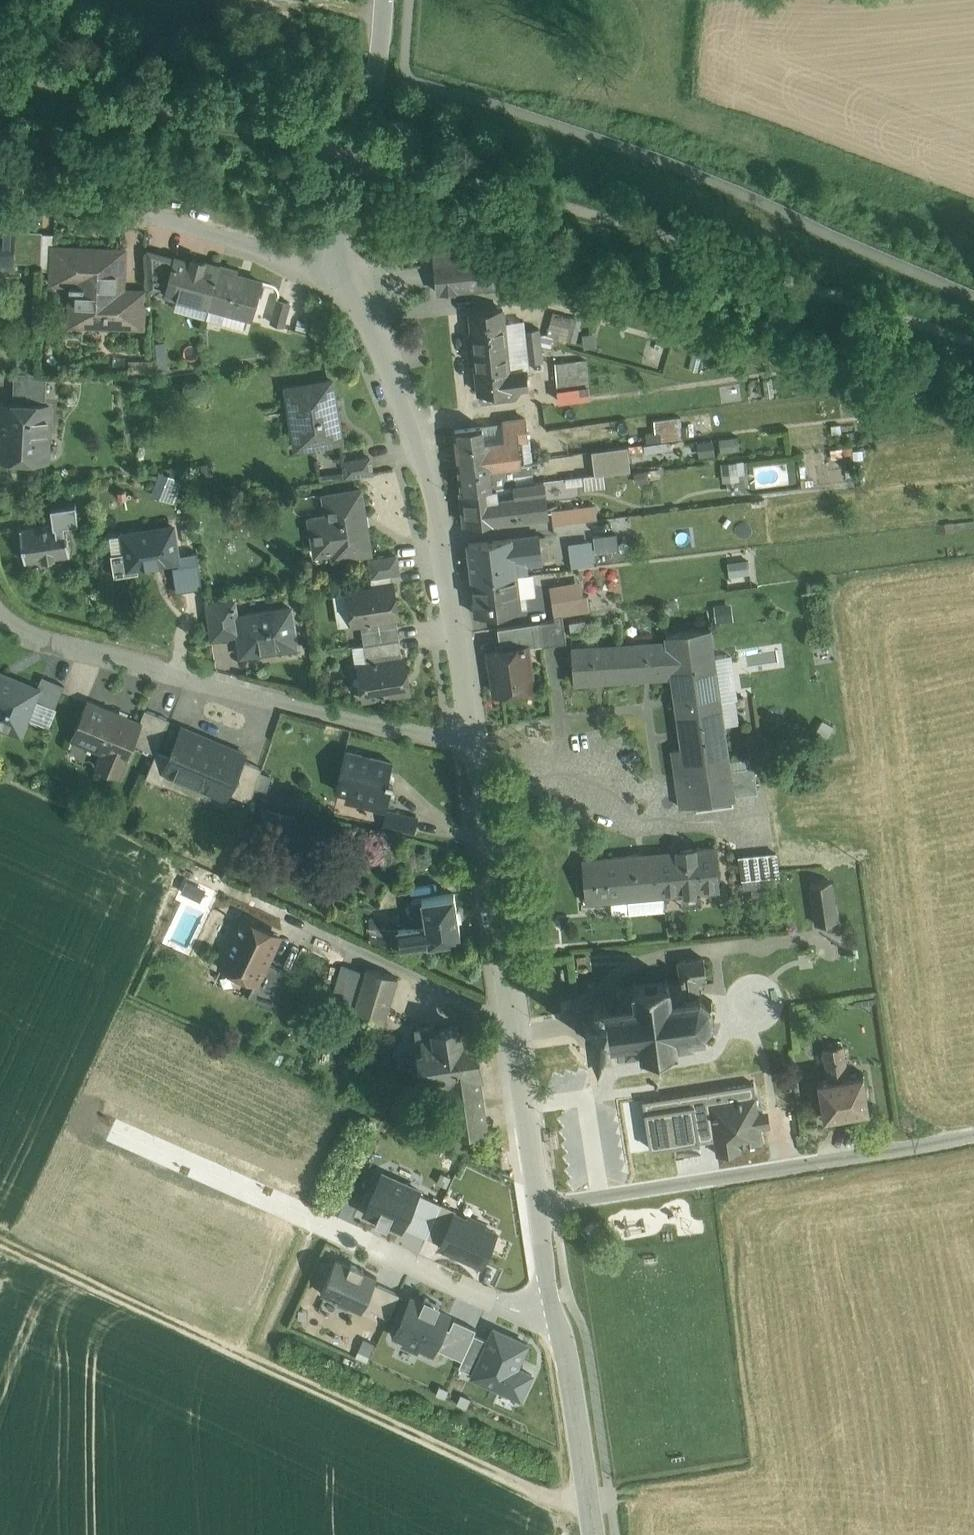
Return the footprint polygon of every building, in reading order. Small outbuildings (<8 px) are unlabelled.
[(0,224),(0,267),(14,268),(15,260),(16,232),(16,225),(0,224)] [(42,233),(16,232),(15,260),(41,260),(42,233)] [(124,249),(53,247),(52,272),(76,273),(76,284),(68,283),(68,287),(72,287),(70,316),(89,317),(89,324),(121,325),(122,300),(116,300),(117,274),(123,274),(124,249)] [(176,258),(148,250),(150,286),(157,288),(157,291),(166,293),(176,258)] [(220,266),(193,258),(192,262),(176,258),(166,293),(209,305),(220,266)] [(495,260),(458,264),(456,264),(436,266),(435,266),(435,268),(438,292),(437,292),(437,294),(439,294),(439,293),(459,291),(459,292),(460,292),(460,291),(498,287),(495,260)] [(262,282),(237,275),(238,271),(220,266),(209,305),(206,317),(243,328),(246,316),(252,317),(262,282)] [(143,301),(122,300),(121,325),(142,326),(143,301)] [(290,303),(277,300),(271,323),(283,326),(290,303)] [(503,311),(470,314),(474,355),(507,351),(503,311)] [(547,337),(576,339),(578,317),(549,314),(547,337)] [(507,351),(474,355),(479,394),(511,391),(511,390),(529,388),(527,376),(510,378),(507,351)] [(152,361),(130,361),(129,373),(152,373),(152,361)] [(586,362),(556,365),(559,401),(589,398),(586,362)] [(47,373),(14,371),(13,397),(46,399),(47,373)] [(331,380),(287,387),(291,412),(296,411),(300,442),(321,438),(322,444),(341,441),(331,380)] [(0,403),(0,409),(0,457),(0,451),(44,453),(44,459),(46,459),(49,405),(0,403)] [(641,431),(642,451),(664,450),(663,438),(679,436),(678,416),(650,417),(651,430),(641,431)] [(483,428),(455,431),(459,464),(491,460),(491,467),(521,464),(518,440),(485,444),(483,428)] [(716,436),(718,449),(737,447),(735,434),(716,436)] [(710,437),(694,439),(695,454),(711,453),(710,437)] [(628,446),(592,451),(595,474),(630,470),(628,446)] [(369,457),(343,462),(346,476),(372,472),(369,457)] [(491,460),(459,464),(462,490),(516,484),(515,475),(529,473),(528,463),(521,464),(491,467),(491,460)] [(742,461),(722,463),(723,475),(744,473),(742,461)] [(153,492),(173,497),(177,481),(157,476),(153,492)] [(462,490),(462,491),(466,524),(518,518),(517,516),(548,512),(544,480),(516,484),(462,490)] [(361,488),(324,494),(327,514),(309,517),(313,543),(341,539),(344,556),(370,551),(361,488)] [(54,523),(20,528),(25,561),(70,554),(65,523),(78,521),(76,503),(51,506),(54,523)] [(595,504),(552,509),(553,523),(596,518),(595,504)] [(173,526),(110,536),(116,574),(137,570),(137,566),(178,559),(173,526)] [(592,561),(618,560),(616,531),(590,533),(592,561)] [(538,535),(468,544),(472,580),(516,574),(515,566),(527,565),(542,563),(538,535)] [(590,563),(589,538),(566,538),(567,564),(590,563)] [(195,543),(183,545),(185,557),(197,555),(195,543)] [(202,591),(197,555),(185,557),(191,593),(202,591)] [(396,555),(370,559),(372,575),(399,571),(396,555)] [(726,573),(747,572),(746,557),(725,558),(726,573)] [(527,565),(515,566),(516,574),(528,573),(527,565)] [(516,574),(472,580),(477,615),(520,610),(518,592),(533,590),(531,573),(528,573),(516,574)] [(393,584),(337,593),(334,597),(338,622),(342,626),(361,623),(396,617),(398,617),(393,584)] [(587,596),(552,601),(554,616),(562,615),(590,610),(587,596)] [(234,597),(205,602),(210,637),(238,633),(235,616),(237,616),(234,597)] [(237,616),(235,616),(238,633),(241,655),(297,646),(291,608),(237,616)] [(562,615),(554,616),(555,620),(551,620),(555,644),(566,642),(562,615)] [(396,617),(361,623),(364,644),(399,638),(396,617)] [(585,619),(569,622),(571,632),(587,630),(585,619)] [(551,620),(539,622),(541,636),(543,645),(543,646),(555,644),(551,620)] [(539,622),(497,628),(500,642),(541,636),(539,622)] [(710,629),(668,635),(674,676),(673,678),(677,707),(720,701),(709,632),(711,632),(710,629)] [(668,642),(624,645),(626,680),(673,677),(673,678),(674,676),(668,635),(667,635),(668,642)] [(541,636),(500,642),(501,650),(490,651),(496,693),(532,688),(526,647),(543,645),(541,636)] [(399,638),(364,644),(367,664),(403,659),(399,638)] [(624,645),(571,648),(574,683),(626,680),(624,645)] [(367,664),(359,666),(364,699),(410,692),(405,659),(403,659),(367,664)] [(0,672),(0,707),(5,709),(0,721),(0,725),(20,733),(35,698),(39,688),(37,687),(0,672)] [(64,685),(42,675),(37,687),(39,688),(35,698),(55,706),(64,685)] [(139,723),(89,701),(73,738),(104,751),(98,766),(119,774),(132,743),(140,723),(139,723)] [(720,701),(677,707),(683,748),(673,750),(676,772),(699,769),(700,775),(731,771),(731,770),(730,769),(720,701)] [(170,719),(145,709),(139,723),(140,723),(132,743),(156,753),(157,751),(170,719)] [(245,753),(182,727),(170,757),(163,771),(166,773),(226,798),(228,792),(242,759),(245,753)] [(166,773),(163,771),(170,757),(157,751),(156,753),(146,777),(162,784),(166,773)] [(392,763),(345,751),(336,789),(368,797),(367,805),(386,809),(392,787),(393,782),(388,781),(392,763)] [(262,768),(242,759),(228,792),(250,801),(262,768)] [(754,766),(742,768),(746,794),(758,792),(754,766)] [(742,768),(731,770),(731,771),(734,796),(746,794),(742,768)] [(731,771),(700,775),(699,769),(676,772),(681,807),(735,799),(734,796),(731,771)] [(418,818),(396,813),(392,826),(415,831),(418,818)] [(715,847),(681,850),(681,853),(660,855),(664,896),(719,892),(715,847)] [(660,855),(640,857),(639,853),(623,855),(627,895),(629,913),(665,909),(664,896),(660,855)] [(623,855),(583,858),(587,903),(611,901),(610,896),(627,895),(623,855)] [(776,856),(764,857),(766,880),(779,879),(776,856)] [(764,857),(752,858),(754,881),(766,880),(764,857)] [(752,858),(739,860),(741,882),(754,881),(752,858)] [(831,881),(810,884),(816,924),(837,921),(831,881)] [(454,894),(411,900),(415,925),(400,927),(400,925),(398,925),(402,946),(444,940),(445,949),(462,947),(454,894)] [(398,925),(384,927),(371,918),(372,943),(387,948),(402,946),(398,925)] [(278,935),(244,919),(222,964),(256,980),(257,980),(266,961),(278,935)] [(703,957),(677,960),(680,980),(684,980),(685,978),(687,979),(685,981),(687,992),(687,995),(697,994),(696,981),(706,980),(703,957)] [(290,973),(266,961),(257,980),(256,980),(248,997),(273,1009),(290,973)] [(366,972),(343,966),(331,1004),(354,1011),(353,1014),(383,1023),(397,978),(367,968),(366,972)] [(666,981),(638,984),(637,981),(634,981),(634,985),(634,986),(620,988),(618,986),(617,988),(619,989),(620,999),(620,1003),(608,1005),(607,1001),(604,1001),(604,1005),(601,1003),(596,1003),(593,1007),(593,1012),(588,1012),(585,1010),(583,1012),(586,1015),(588,1036),(586,1039),(588,1041),(591,1038),(607,1036),(608,1041),(609,1045),(612,1044),(611,1040),(624,1039),(626,1053),(625,1055),(627,1056),(628,1054),(642,1052),(642,1053),(643,1053),(643,1057),(646,1057),(646,1053),(674,1049),(674,1053),(677,1053),(677,1049),(677,1048),(706,1044),(704,1032),(707,1030),(706,1027),(712,1018),(715,1019),(716,1016),(713,1015),(712,1004),(714,1001),(712,999),(710,1001),(701,994),(702,991),(699,990),(698,994),(697,994),(687,995),(687,992),(685,981),(687,979),(685,978),(684,980),(680,980),(670,982),(669,981),(668,977),(665,977),(666,981)] [(447,1080),(478,1076),(481,1075),(474,1032),(460,1034),(459,1027),(436,1030),(436,1026),(417,1029),(419,1041),(414,1041),(415,1054),(420,1053),(423,1071),(413,1072),(415,1085),(447,1080)] [(843,1044),(823,1048),(829,1078),(848,1075),(843,1044)] [(829,1078),(819,1080),(819,1082),(824,1114),(824,1116),(826,1116),(867,1109),(867,1110),(869,1109),(869,1107),(864,1075),(864,1074),(863,1073),(848,1075),(829,1078)] [(478,1076),(447,1080),(454,1131),(485,1127),(478,1076)] [(756,1096),(709,1103),(717,1152),(742,1149),(741,1145),(763,1142),(761,1127),(759,1110),(756,1096)] [(768,1109),(759,1110),(761,1127),(770,1125),(768,1109)] [(655,1114),(614,1119),(615,1125),(598,1127),(602,1164),(646,1159),(643,1130),(657,1129),(655,1114)] [(365,1212),(377,1217),(375,1221),(387,1226),(389,1223),(401,1229),(402,1225),(417,1193),(419,1189),(382,1173),(365,1212)] [(417,1193),(402,1225),(426,1236),(441,1203),(417,1193)] [(350,1264),(336,1258),(321,1292),(334,1298),(333,1300),(347,1306),(348,1305),(361,1311),(364,1306),(374,1282),(377,1277),(363,1270),(364,1269),(351,1263),(350,1264)] [(399,1293),(374,1282),(364,1306),(389,1317),(399,1293)] [(432,1352),(435,1346),(441,1332),(449,1315),(437,1309),(440,1303),(426,1297),(423,1302),(411,1297),(394,1334),(405,1339),(403,1344),(417,1350),(419,1345),(432,1352)] [(435,1346),(462,1359),(474,1333),(476,1328),(454,1318),(447,1335),(441,1332),(435,1346)] [(494,1328),(488,1340),(474,1373),(472,1375),(521,1398),(532,1374),(517,1367),(528,1343),(494,1328)] [(459,1366),(474,1373),(488,1340),(474,1333),(462,1359),(459,1366)]
